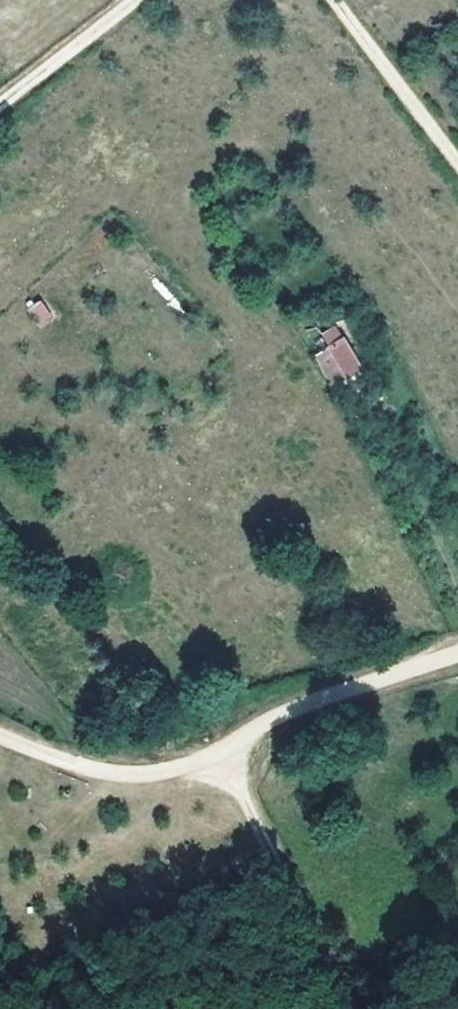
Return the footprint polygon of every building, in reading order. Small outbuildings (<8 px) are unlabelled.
[(30,307),(39,326),(52,320),(43,301),(30,307)] [(328,349),(316,354),(330,389),(362,376),(341,324),(321,332),(328,349)]
